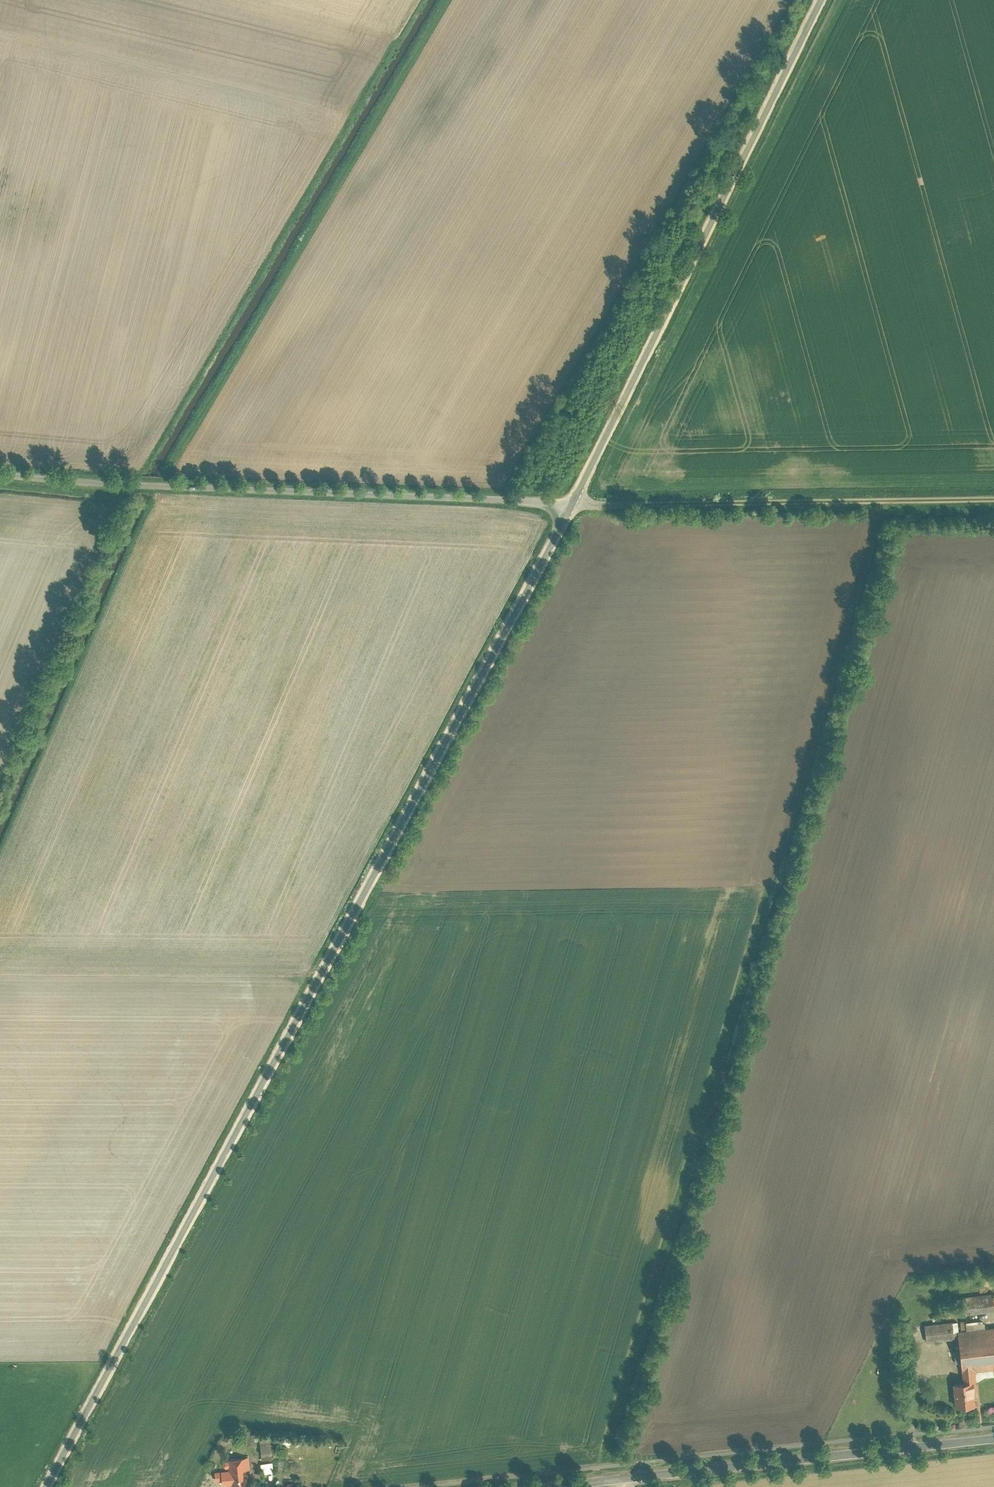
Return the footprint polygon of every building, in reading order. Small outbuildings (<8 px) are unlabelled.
[(993,1292),(964,1295),(965,1312),(993,1309),(993,1300),(993,1292)] [(954,1338),(952,1319),(924,1323),(926,1341),(954,1338)] [(957,1329),(962,1380),(973,1379),(974,1394),(977,1394),(975,1369),(993,1367),(993,1325),(957,1329)] [(962,1380),(952,1381),(955,1405),(975,1403),(974,1394),(973,1379),(962,1380)] [(240,1430),(241,1444),(250,1443),(249,1429),(240,1430)] [(271,1450),(270,1436),(259,1437),(260,1451),(271,1450)] [(221,1469),(222,1483),(248,1480),(247,1470),(250,1466),(249,1455),(226,1458),(227,1459),(224,1460),(222,1462),(223,1465),(225,1467),(228,1466),(228,1468),(221,1469)] [(271,1460),(260,1463),(262,1473),(273,1470),(271,1460)]
